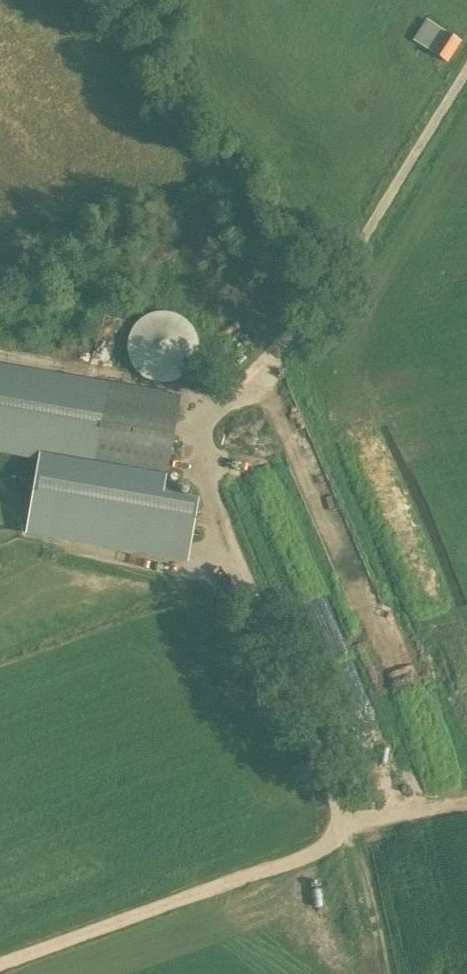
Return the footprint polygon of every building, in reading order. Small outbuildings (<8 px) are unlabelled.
[(461,42),(427,20),(413,41),(447,63),(461,42)] [(127,342),(126,345),(126,346),(126,349),(127,351),(127,355),(128,358),(130,362),(131,364),(133,367),(135,370),(137,372),(140,375),(143,377),(145,378),(148,379),(151,381),(155,382),(158,382),(161,382),(165,382),(168,382),(172,381),(176,380),(179,378),(181,377),(184,375),(187,372),(190,370),(192,367),(193,365),(195,362),(196,360),(197,356),(197,354),(198,352),(198,350),(198,347),(198,344),(198,340),(197,337),(196,333),(194,330),(192,326),(191,324),(188,322),(187,320),(184,317),(180,315),(177,314),(174,312),(171,312),(168,311),(164,310),(161,310),(158,311),(155,311),(150,313),(147,314),(143,316),(140,318),(138,320),(135,323),(133,326),(131,328),(130,332),(128,335),(127,339),(127,342)] [(0,365),(0,449),(40,456),(30,511),(47,514),(44,534),(186,558),(197,491),(163,485),(178,397),(0,365)]
